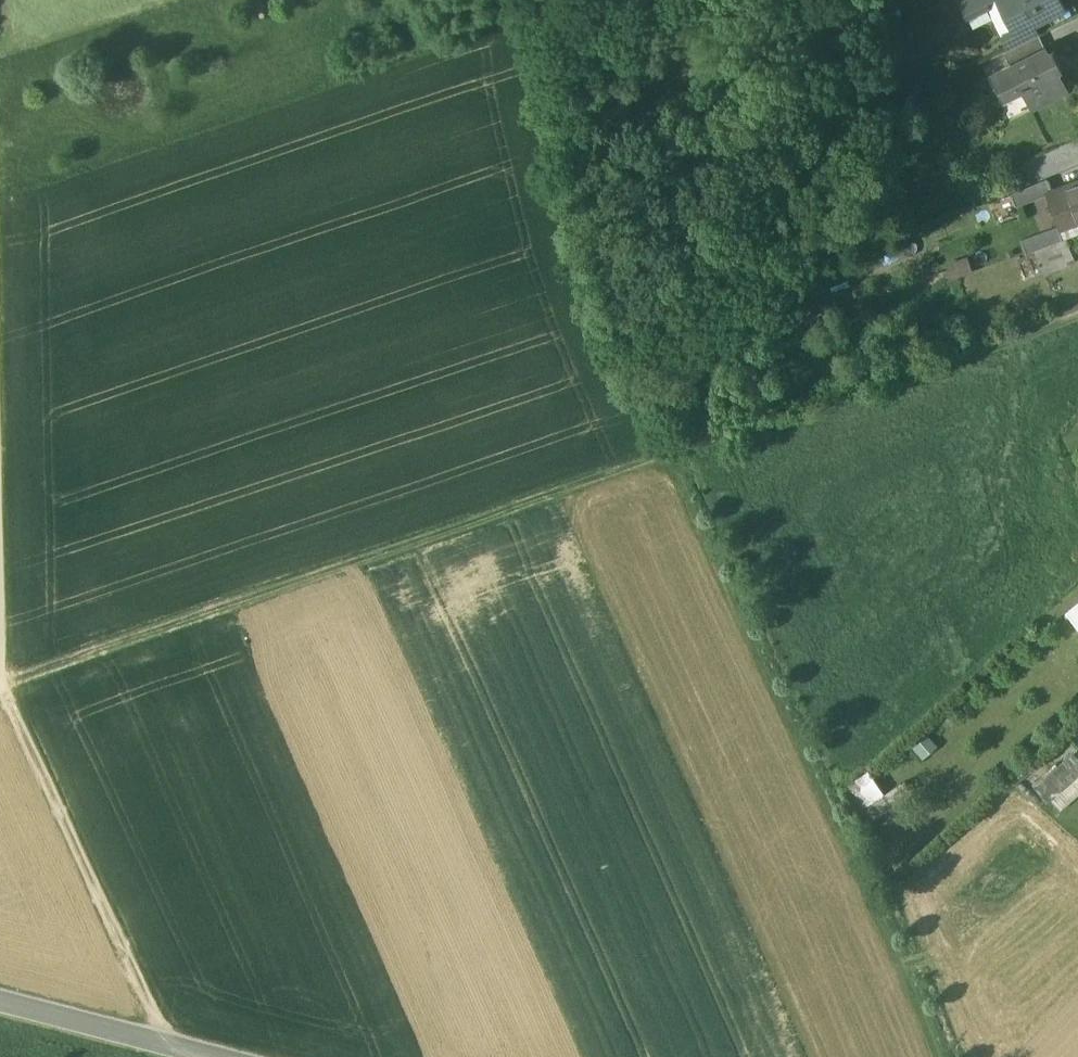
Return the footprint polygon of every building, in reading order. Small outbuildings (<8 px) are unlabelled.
[(968,15),(989,5),(987,0),(961,0),(968,15)] [(989,5),(1003,34),(1022,24),(1023,26),(1033,21),(1064,6),(1061,0),(987,0),(989,5)] [(1033,21),(1023,26),(1022,24),(1003,34),(1010,48),(1039,33),(1033,21)] [(1038,35),(1004,52),(1010,65),(1044,47),(1038,35)] [(1010,65),(995,72),(1006,93),(1019,87),(1030,107),(1065,89),(1044,47),(1010,65)] [(1006,93),(1006,94),(995,72),(987,76),(1008,117),(1029,107),(1019,87),(1006,93)] [(1047,177),(1011,192),(1016,205),(1053,192),(1052,190),(1047,177)] [(1052,190),(1053,192),(1064,224),(1077,219),(1077,181),(1052,190)] [(1057,226),(1022,239),(1027,252),(1035,249),(1062,239),(1057,226)] [(1062,239),(1035,249),(1044,274),(1075,263),(1066,238),(1062,239)] [(978,275),(961,281),(965,293),(982,287),(978,275)] [(1069,611),(1077,622),(1077,604),(1069,611)] [(863,803),(883,790),(871,772),(851,785),(863,803)] [(1049,798),(1062,814),(1067,810),(1075,821),(1077,818),(1077,776),(1049,798)]
